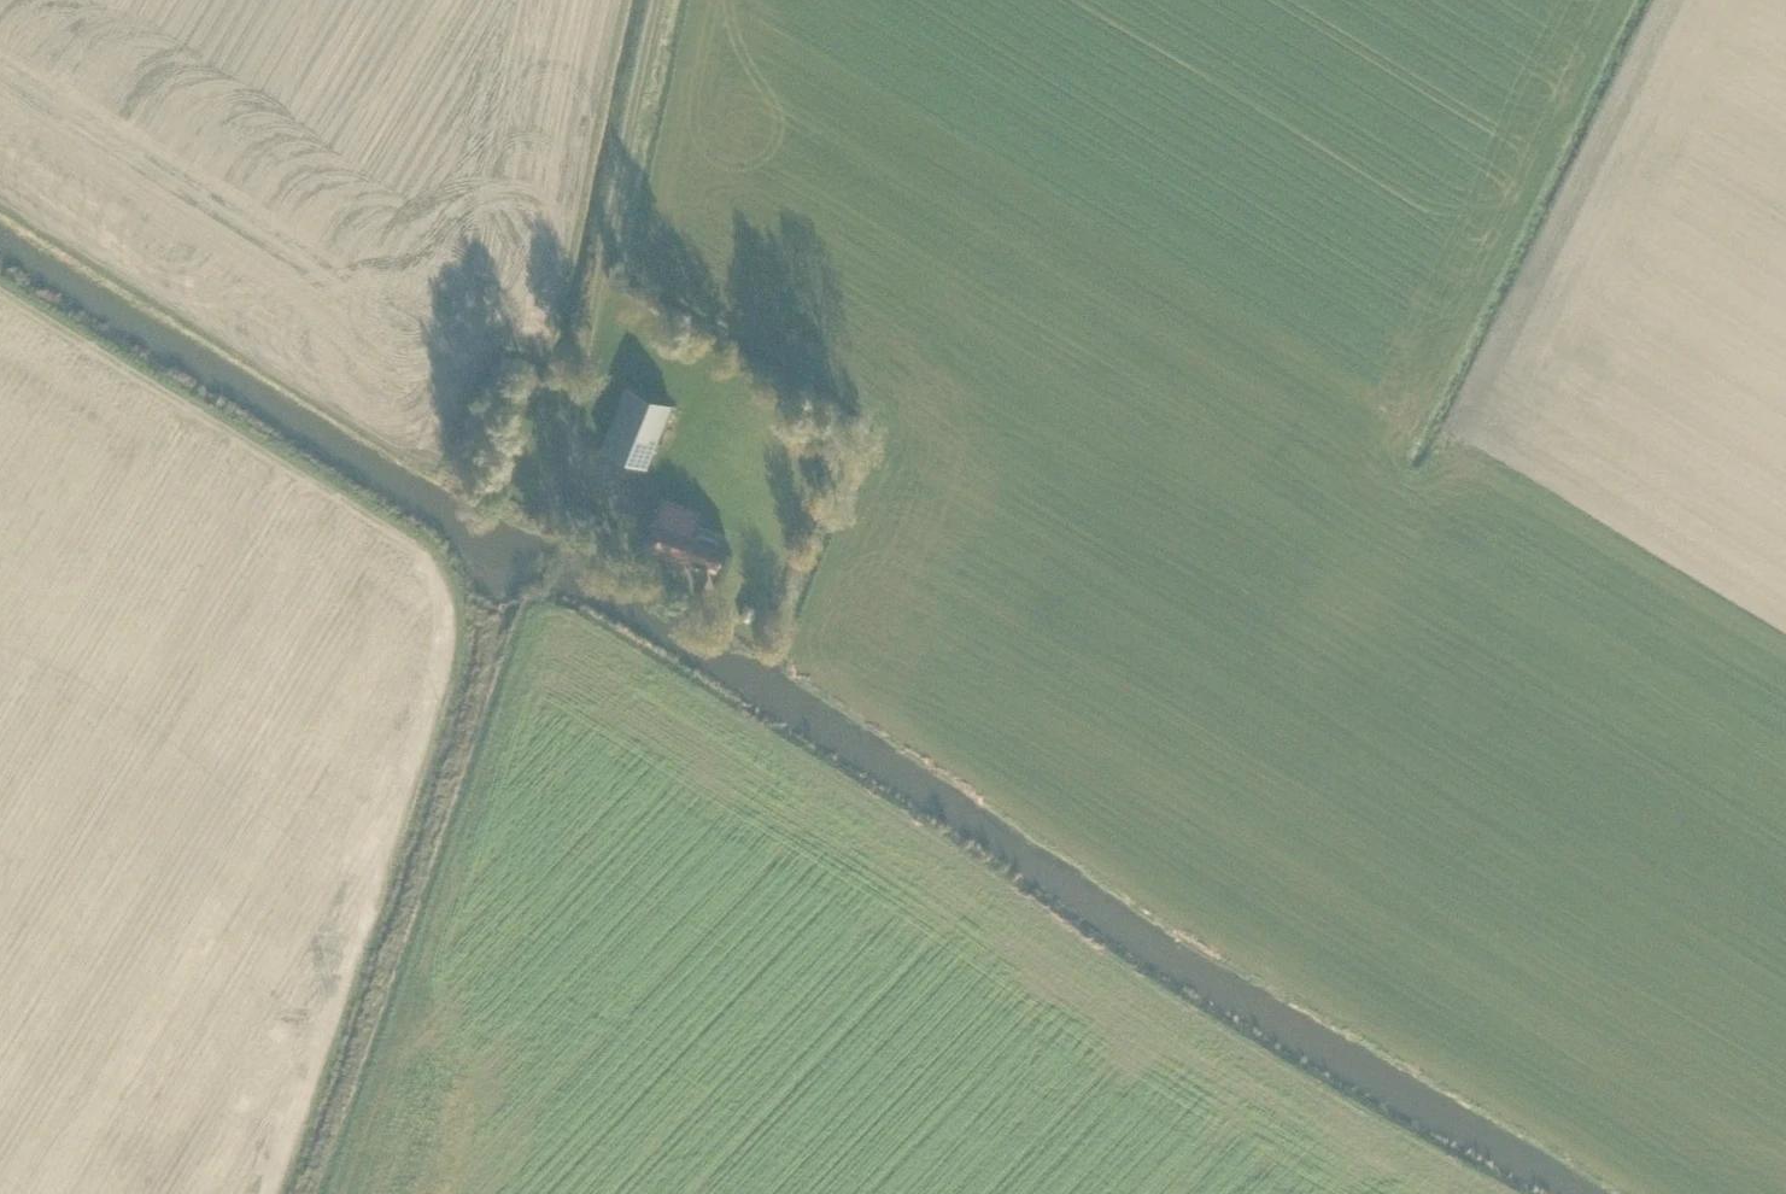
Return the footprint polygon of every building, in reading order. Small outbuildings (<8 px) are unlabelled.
[(646,465),(672,402),(626,383),(600,446),(646,465)] [(713,569),(724,536),(697,526),(702,513),(663,498),(646,547),(685,561),(686,559),(713,569)]
